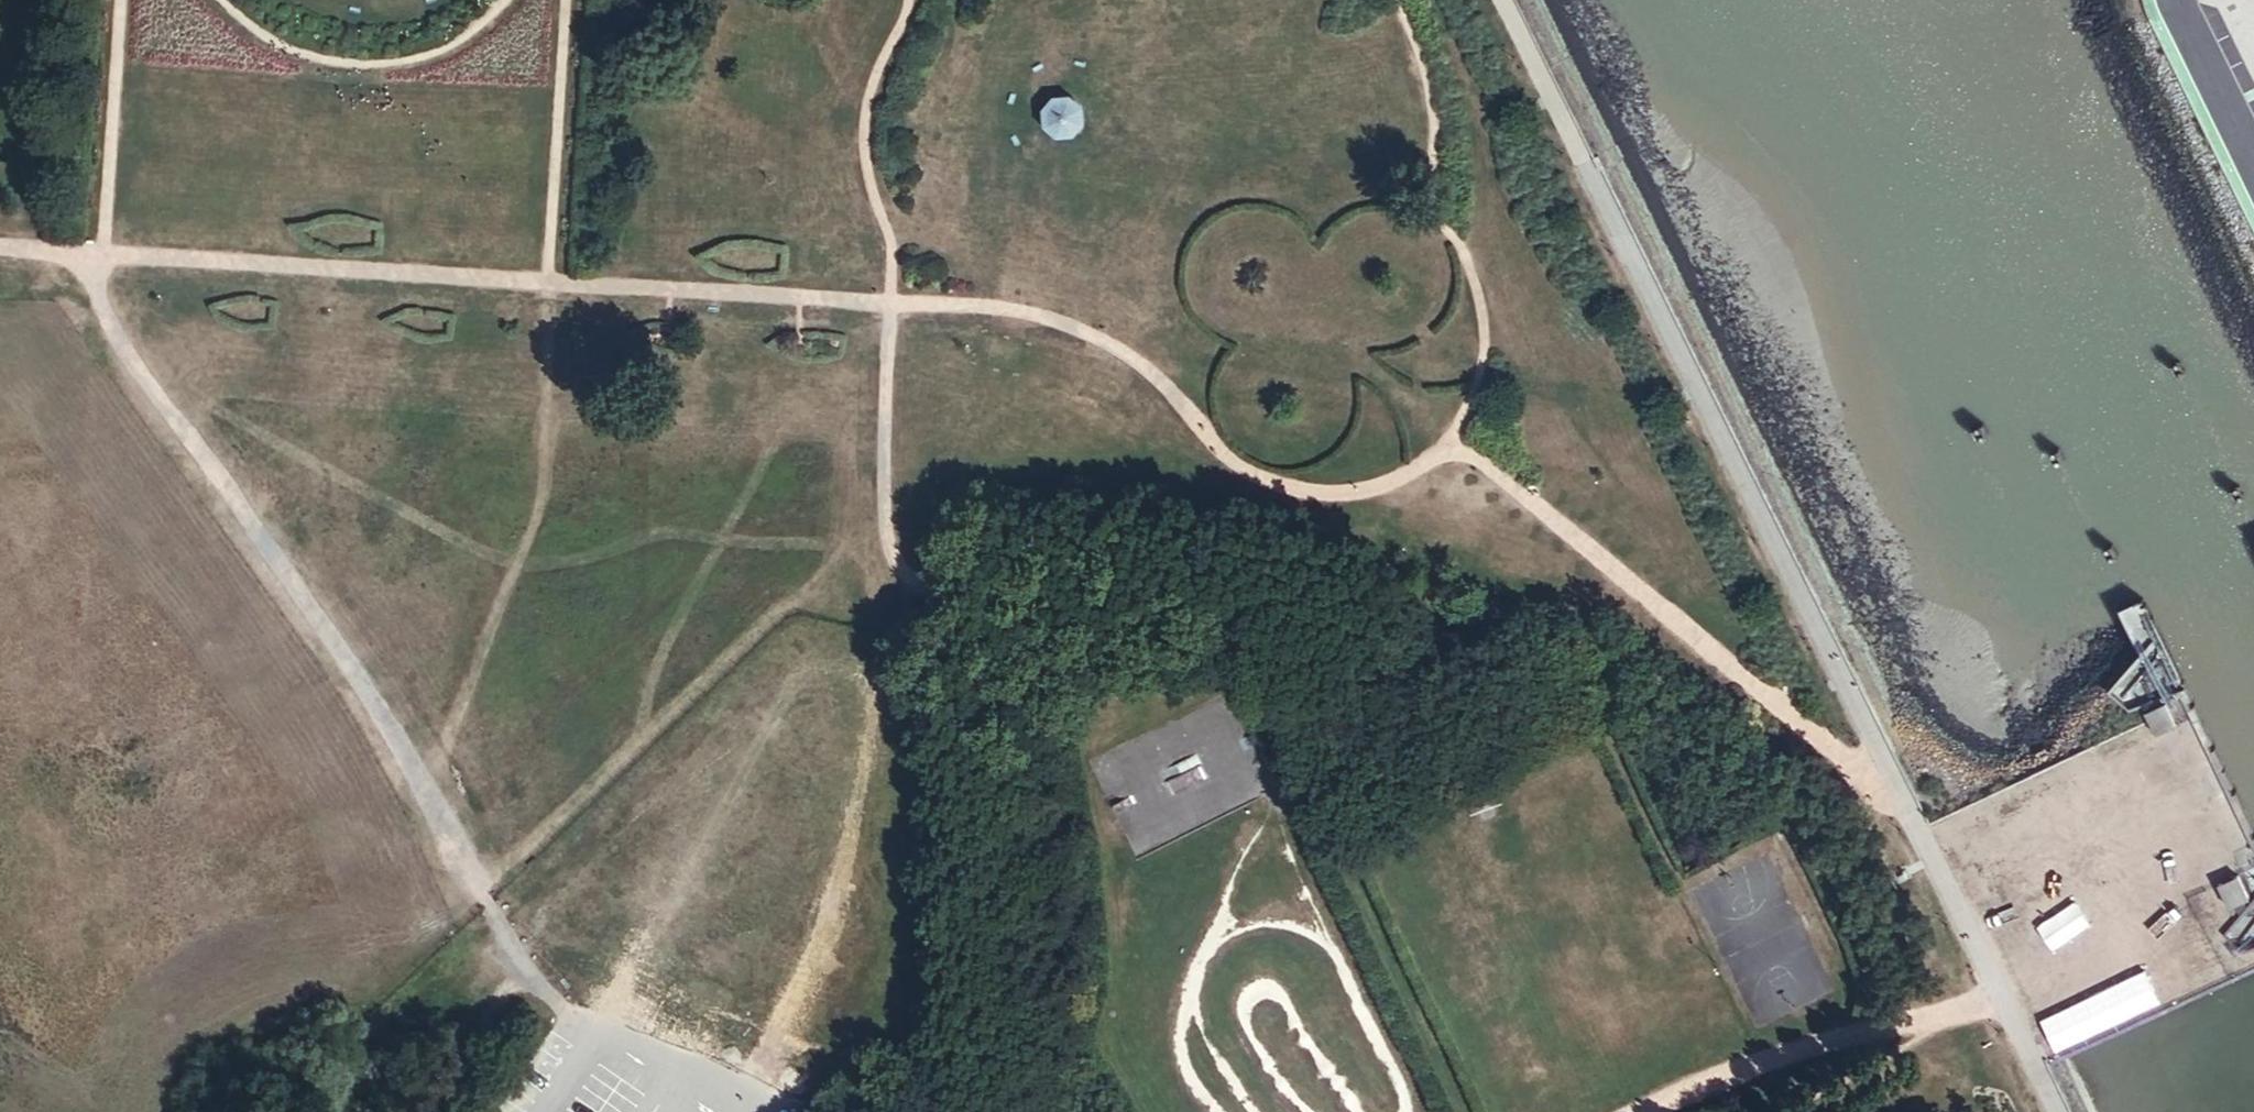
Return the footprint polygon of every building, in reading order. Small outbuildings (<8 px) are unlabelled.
[(1046,107),(1046,127),(1060,137),(1076,136),(1088,125),(1087,107),(1074,96),(1056,95),(1046,107)] [(2128,705),(2160,690),(2136,643),(2106,686),(2128,705)] [(2153,713),(2160,728),(2169,724),(2176,721),(2169,706),(2153,713)] [(2242,875),(2224,884),(2235,907),(2253,898),(2242,875)]
